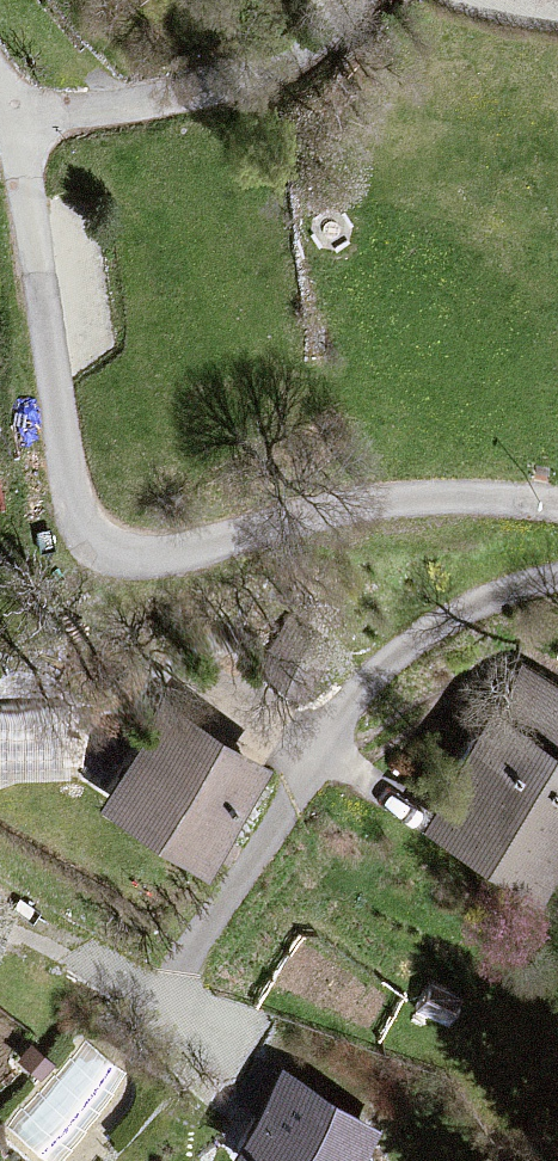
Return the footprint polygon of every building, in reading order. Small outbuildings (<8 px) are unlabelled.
[(257,773),(157,704),(91,800),(191,868),(257,773)] [(480,715),(414,823),(525,890),(557,836),(557,763),(480,715)] [(276,1071),(238,1130),(254,1141),(241,1160),(342,1160),(363,1127),(276,1071)]
